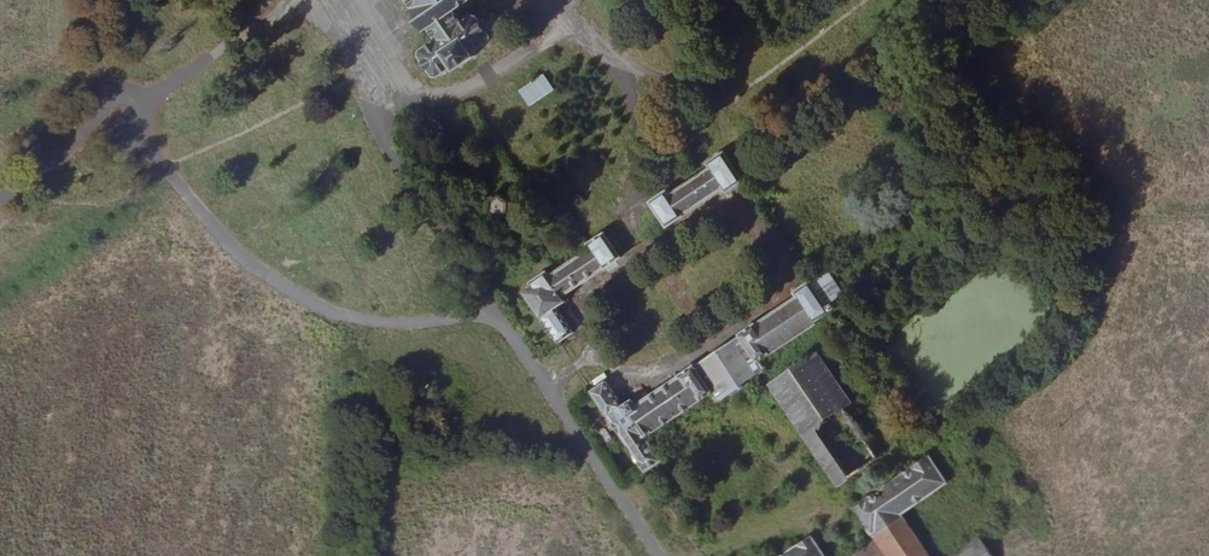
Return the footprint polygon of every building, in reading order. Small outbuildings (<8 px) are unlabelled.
[(466,48),(484,34),(472,15),(456,26),(445,12),(463,0),(403,0),(411,11),(407,15),(416,31),(422,28),(430,42),(415,56),(428,72),(443,62),(449,67),(469,53),(466,48)] [(528,106),(553,90),(542,72),(516,89),(528,106)] [(724,199),(741,185),(720,154),(703,167),(706,172),(669,197),(666,192),(650,204),(665,227),(718,192),(724,199)] [(541,277),(521,291),(559,348),(574,335),(560,311),(564,307),(560,300),(620,258),(605,233),(586,246),(588,251),(546,280),(541,277)] [(608,385),(593,395),(643,473),(658,462),(644,440),(708,394),(715,399),(761,369),(756,361),(831,309),(835,317),(847,311),(853,305),(830,270),(790,296),(795,304),(638,413),(630,405),(623,406),(608,385)] [(780,375),(850,475),(881,454),(812,354),(780,375)] [(596,431),(602,444),(611,440),(605,427),(596,431)] [(938,434),(930,439),(939,452),(947,446),(938,434)] [(859,505),(879,534),(894,555),(934,555),(903,512),(955,476),(939,452),(859,505)] [(879,534),(848,555),(894,555),(879,534)] [(982,535),(952,555),(997,555),(982,535)] [(807,540),(783,555),(819,555),(807,540)]
